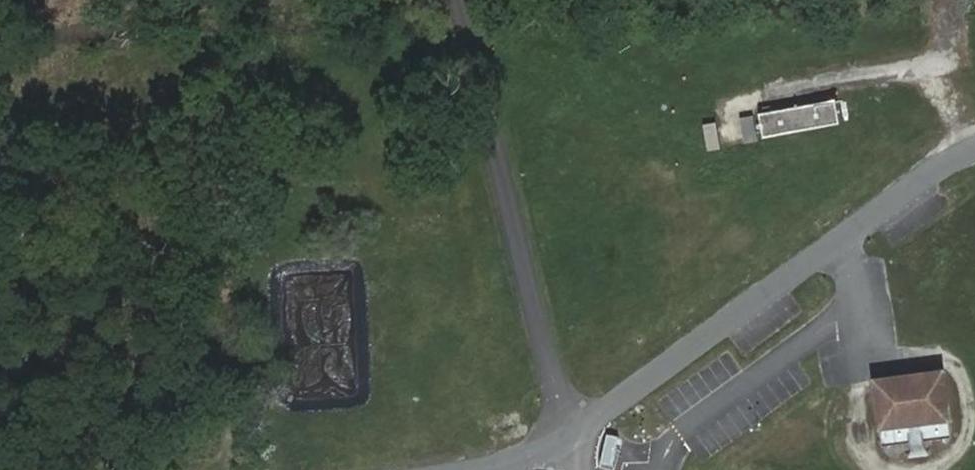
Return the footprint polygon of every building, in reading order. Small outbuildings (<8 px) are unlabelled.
[(836,99),(760,112),(764,133),(839,120),(836,99)] [(742,119),(747,144),(760,141),(755,116),(742,119)] [(718,123),(703,126),(708,152),(723,149),(718,123)] [(882,380),(888,438),(949,430),(944,371),(882,380)]
